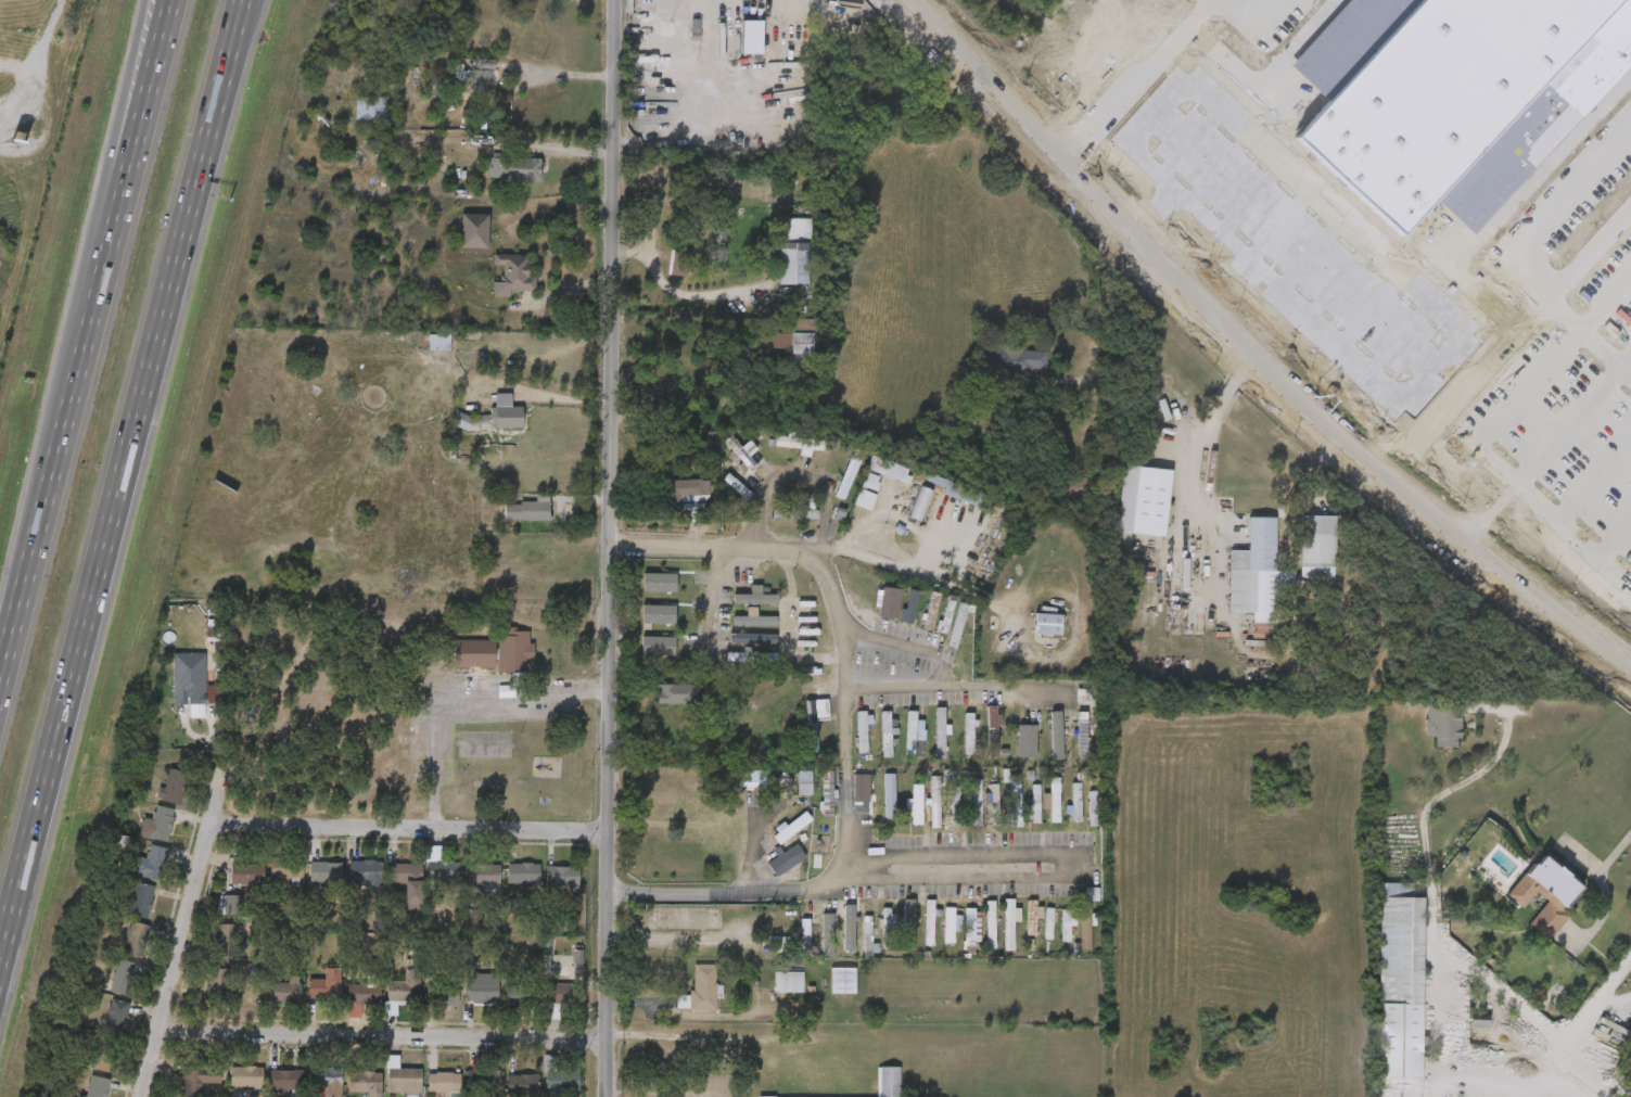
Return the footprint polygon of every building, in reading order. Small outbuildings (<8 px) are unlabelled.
[(1379,2),(1378,0),(1428,0),(1392,21),(1387,13),(1375,20),(1368,8),(1379,2)] [(762,54),(762,21),(742,21),(742,54),(762,54)] [(1564,69),(1571,56),(1582,62),(1576,75),(1564,69)] [(493,64),(493,84),(475,84),(475,69),(485,69),(485,64),(493,64)] [(1557,95),(1564,79),(1550,74),(1543,89),(1557,95)] [(357,122),(357,97),(383,97),(383,122),(357,122)] [(1540,132),(1555,120),(1567,136),(1551,148),(1540,132)] [(1548,155),(1537,139),(1519,151),(1530,168),(1548,155)] [(541,158),(541,179),(487,179),(487,158),(541,158)] [(1375,186),(1375,162),(1396,162),(1396,186),(1375,186)] [(1374,180),(1355,181),(1356,204),(1375,204),(1374,180)] [(1627,239),(1626,206),(1600,206),(1600,193),(1534,194),(1534,204),(1512,205),(1513,244),(1535,244),(1535,254),(1601,253),(1601,240),(1627,239)] [(461,247),(461,214),(488,214),(488,247),(461,247)] [(810,218),(810,284),(780,284),(780,218),(810,218)] [(668,275),(686,277),(689,253),(671,251),(668,275)] [(536,292),(512,291),(511,296),(493,295),(494,281),(502,281),(502,266),(494,266),(494,254),(528,256),(528,276),(537,276),(536,292)] [(451,348),(429,348),(429,333),(451,333),(451,348)] [(791,333),(812,333),(812,363),(791,363),(791,333)] [(1047,348),(1046,372),(986,371),(986,347),(1047,348)] [(652,399),(653,361),(679,362),(678,399),(652,399)] [(523,406),(523,426),(496,426),(496,406),(523,406)] [(758,450),(751,441),(741,447),(733,435),(724,441),(746,472),(757,465),(750,456),(758,450)] [(775,447),(775,436),(821,437),(821,448),(775,447)] [(861,485),(870,456),(913,469),(907,484),(881,475),(876,490),(861,485)] [(1171,470),(1164,536),(1117,532),(1122,465),(1171,470)] [(709,480),(709,498),(679,498),(679,505),(664,505),(664,480),(709,480)] [(983,506),(942,495),(946,480),(987,490),(983,506)] [(1152,486),(1104,482),(1099,549),(1147,552),(1152,486)] [(933,490),(920,520),(909,515),(922,486),(933,490)] [(854,506),(871,511),(877,495),(860,489),(854,506)] [(536,502),(536,493),(550,493),(550,520),(506,520),(506,502),(536,502)] [(772,508),(783,508),(783,505),(792,505),(792,510),(798,510),(798,494),(808,494),(808,499),(814,499),(814,510),(818,510),(818,520),(772,520),(772,508)] [(1276,519),(1275,572),(1289,572),(1288,589),(1283,589),(1282,624),(1253,624),(1253,612),(1229,612),(1231,550),(1249,550),(1249,518),(1276,519)] [(1281,595),(1316,596),(1318,533),(1282,532),(1281,595)] [(1211,629),(1234,629),(1234,654),(1248,654),(1248,649),(1260,649),(1259,600),(1276,600),(1276,587),(1257,587),(1257,534),(1229,534),(1229,567),(1211,567),(1211,629)] [(644,574),(677,574),(677,592),(644,592),(644,574)] [(734,595),(751,595),(751,585),(762,585),(763,595),(778,595),(779,604),(734,604),(734,595)] [(900,619),(901,588),(882,588),(881,618),(900,619)] [(900,622),(915,624),(918,591),(909,590),(907,610),(901,609),(900,622)] [(924,629),(934,630),(940,593),(930,591),(924,629)] [(956,597),(949,595),(942,622),(938,621),(936,631),(947,634),(956,597)] [(965,611),(974,613),(975,606),(958,603),(949,647),(958,648),(965,611)] [(642,605),(676,605),(675,625),(642,624),(642,605)] [(732,616),(747,616),(747,608),(757,608),(757,616),(777,616),(777,626),(732,626),(732,616)] [(1034,635),(1034,613),(1061,613),(1061,635),(1034,635)] [(530,629),(530,673),(497,673),(497,629),(530,629)] [(729,633),(777,635),(777,645),(729,643),(729,633)] [(642,637),(675,637),(675,655),(642,655),(642,637)] [(494,669),(454,669),(454,640),(494,640),(494,669)] [(726,652),(743,652),(743,647),(752,647),(752,652),(778,653),(777,662),(726,662),(726,652)] [(174,704),(174,653),(205,653),(205,704),(174,704)] [(657,685),(692,684),(693,703),(657,703),(657,685)] [(806,701),(828,701),(828,719),(815,719),(815,753),(806,753),(806,701)] [(997,707),(997,754),(986,754),(986,707),(997,707)] [(944,710),(944,760),(934,760),(934,710),(944,710)] [(866,712),(866,754),(856,754),(856,712),(866,712)] [(905,758),(905,712),(916,712),(916,758),(905,758)] [(880,713),(890,713),(890,758),(880,758),(880,713)] [(1078,755),(1078,713),(1087,713),(1087,755),(1078,755)] [(973,714),(973,755),(964,755),(964,714),(973,714)] [(1052,758),(1052,716),(1061,716),(1061,758),(1052,758)] [(1440,720),(1407,722),(1408,751),(1416,751),(1417,764),(1442,763),(1440,720)] [(1015,765),(1015,739),(1032,739),(1032,765),(1015,765)] [(188,773),(181,804),(161,800),(167,768),(188,773)] [(798,796),(798,771),(811,771),(811,796),(798,796)] [(823,817),(823,771),(832,771),(832,817),(823,817)] [(739,772),(739,788),(767,789),(767,773),(739,772)] [(853,803),(853,775),(869,775),(869,803),(853,803)] [(1009,828),(1009,776),(1020,776),(1020,828),(1009,828)] [(883,801),(883,777),(893,777),(893,816),(877,815),(877,801),(883,801)] [(1050,824),(1049,778),(1059,778),(1060,822),(1050,824)] [(791,779),(774,779),(774,793),(791,793),(791,779)] [(930,828),(930,781),(940,781),(940,828),(930,828)] [(972,826),(972,781),(981,781),(981,826),(972,826)] [(1081,783),(1081,822),(1071,822),(1071,783),(1081,783)] [(907,799),(907,815),(912,815),(912,825),(923,826),(923,785),(912,785),(912,799),(907,799)] [(998,786),(998,826),(989,826),(989,786),(998,786)] [(1032,786),(1041,786),(1041,822),(1032,822),(1032,786)] [(951,827),(951,788),(960,788),(960,827),(951,827)] [(149,838),(157,805),(176,811),(167,842),(149,838)] [(772,834),(779,845),(813,821),(806,812),(786,826),(785,825),(772,834)] [(135,873),(140,856),(144,858),(150,843),(170,851),(161,882),(135,873)] [(780,855),(768,863),(776,877),(806,859),(797,844),(780,855)] [(1569,913),(1549,939),(1529,923),(1546,902),(1534,892),(1521,907),(1506,895),(1542,852),(1583,884),(1564,908),(1569,913)] [(302,858),(302,879),(270,879),(270,858),(302,858)] [(231,883),(231,860),(263,860),(263,883),(231,883)] [(370,879),(349,879),(349,860),(381,860),(381,886),(370,886),(370,879)] [(310,882),(310,862),(341,862),(341,882),(310,882)] [(430,881),(430,862),(460,862),(460,888),(449,888),(449,881),(430,881)] [(421,864),(421,908),(405,908),(405,883),(388,883),(388,864),(421,864)] [(539,864),(539,883),(507,883),(507,864),(539,864)] [(500,885),(467,885),(467,865),(500,865),(500,885)] [(579,867),(579,886),(547,886),(547,867),(579,867)] [(1489,912),(1505,924),(1517,909),(1528,917),(1511,940),(1532,956),(1550,932),(1544,928),(1564,902),(1521,870),(1489,912)] [(127,914),(137,882),(156,889),(146,920),(127,914)] [(220,896),(220,915),(243,916),(243,896),(220,896)] [(1422,896),(1422,1076),(1378,1075),(1379,896),(1422,896)] [(1014,952),(1003,952),(1003,900),(1014,900),(1014,952)] [(995,901),(995,948),(985,948),(985,901),(995,901)] [(1036,952),(1025,952),(1025,901),(1036,901),(1036,952)] [(925,902),(934,902),(934,945),(925,945),(925,902)] [(1080,953),(1080,905),(1090,905),(1090,953),(1080,953)] [(954,908),(954,943),(944,943),(944,908),(954,908)] [(973,908),(973,941),(964,941),(964,908),(973,908)] [(1053,939),(1044,939),(1044,909),(1053,909),(1053,939)] [(882,946),(882,910),(891,910),(891,946),(882,946)] [(1070,910),(1070,943),(1061,943),(1061,910),(1070,910)] [(914,943),(903,943),(903,913),(914,913),(914,943)] [(863,955),(863,918),(872,918),(872,955),(863,955)] [(810,919),(810,955),(800,955),(800,919),(810,919)] [(857,947),(818,947),(818,919),(857,919),(857,947)] [(124,955),(129,922),(148,926),(142,958),(124,955)] [(244,955),(218,955),(218,924),(238,924),(238,937),(244,937),(244,955)] [(792,937),(763,937),(762,945),(774,945),(774,953),(792,953),(792,937)] [(130,996),(111,991),(117,959),(138,964),(130,996)] [(715,962),(715,1009),(689,1009),(689,1004),(687,1004),(687,962),(715,962)] [(831,994),(856,994),(856,968),(831,968),(831,994)] [(208,995),(209,969),(229,969),(228,995),(208,995)] [(397,1003),(397,1016),(385,1016),(385,982),(404,982),(404,970),(420,970),(420,1003),(397,1003)] [(804,993),(804,972),(775,972),(775,993),(804,993)] [(267,1004),(267,984),(288,984),(288,978),(301,978),(301,1004),(267,1004)] [(339,999),(307,999),(307,979),(339,979),(339,999)] [(458,1006),(428,1006),(429,982),(458,982),(458,1006)] [(498,982),(498,1002),(466,1002),(466,982),(498,982)] [(374,984),(374,1004),(349,1004),(349,984),(374,984)] [(532,984),(532,1006),(525,1006),(525,1018),(506,1018),(506,984),(532,984)] [(558,1003),(558,1018),(546,1018),(546,984),(576,984),(576,1003),(558,1003)] [(130,1004),(122,1034),(104,1029),(112,999),(130,1004)] [(1452,1042),(1469,1043),(1469,1031),(1452,1031),(1452,1042)] [(89,1069),(97,1036),(117,1041),(111,1073),(89,1069)] [(387,1094),(386,1056),(397,1056),(397,1070),(421,1069),(421,1093),(387,1094)] [(578,1090),(547,1092),(545,1056),(553,1056),(555,1072),(578,1071),(578,1090)] [(901,1064),(901,1096),(877,1096),(877,1064),(901,1064)] [(262,1087),(230,1087),(230,1067),(262,1067),(262,1087)] [(220,1089),(182,1089),(182,1068),(220,1068),(220,1089)] [(311,1087),(311,1069),(341,1069),(341,1087),(311,1087)] [(500,1070),(468,1071),(468,1090),(501,1089),(500,1070)] [(269,1090),(269,1071),(302,1071),(302,1090),(269,1090)] [(380,1073),(380,1094),(356,1094),(356,1073),(380,1073)] [(460,1073),(460,1093),(428,1093),(428,1073),(460,1073)] [(508,1095),(508,1075),(537,1075),(537,1095),(508,1095)] [(110,1079),(108,1096),(86,1096),(89,1076),(110,1079)]
